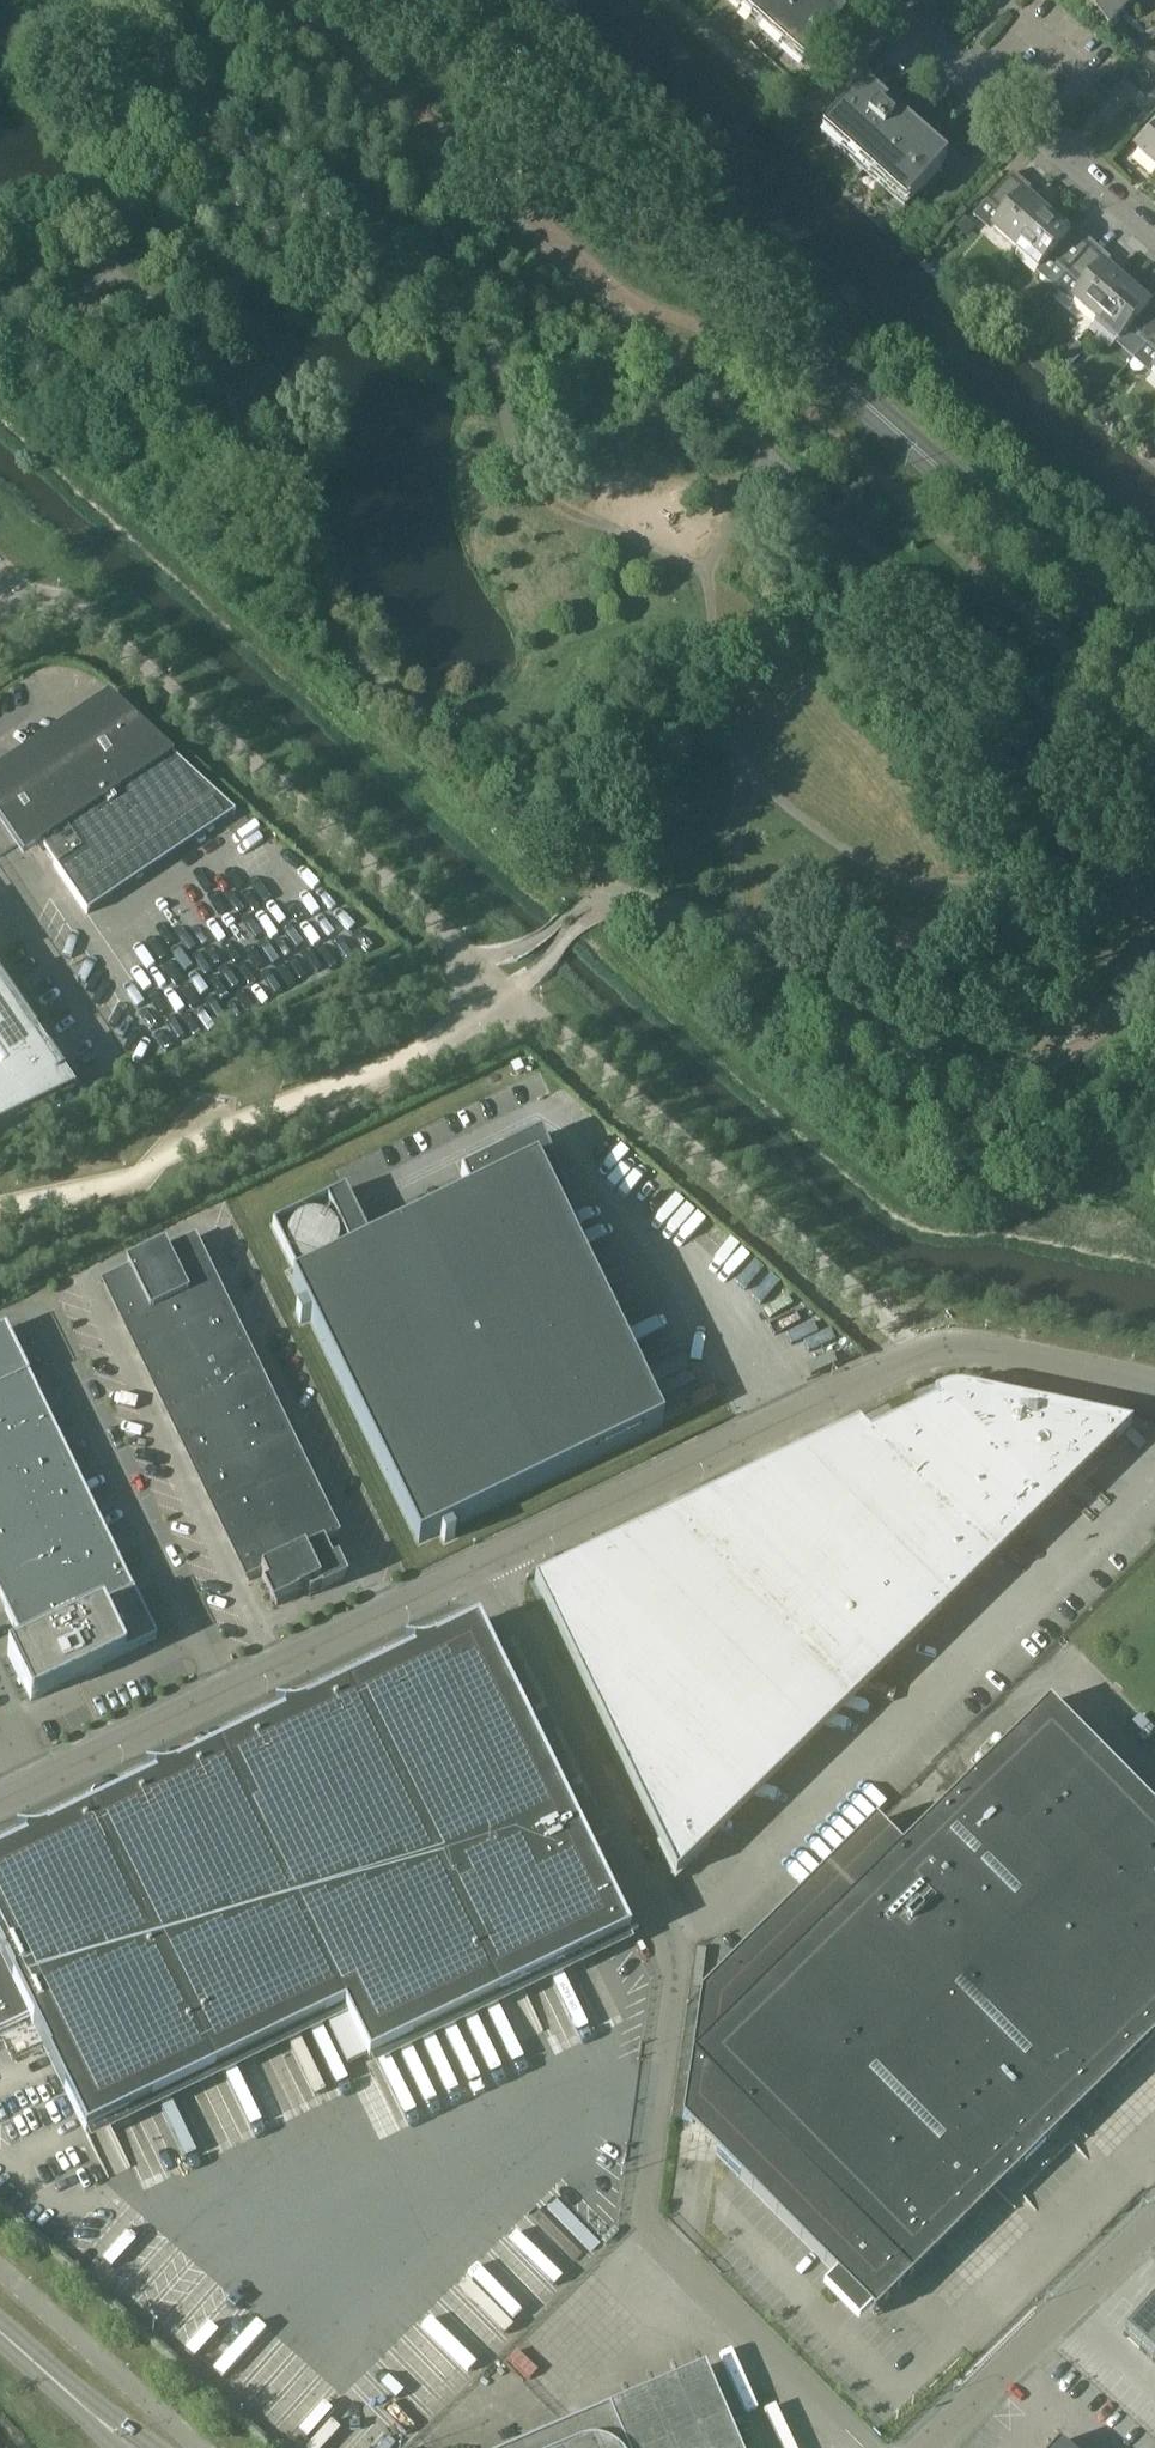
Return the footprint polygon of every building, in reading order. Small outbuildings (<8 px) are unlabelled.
[(806,64),(839,27),(809,0),(734,0),(806,64)] [(1079,3),(1079,4),(1107,30),(1128,7),(1121,0),(1082,0),(1079,3)] [(904,125),(884,108),(886,106),(885,105),(879,112),(858,93),(825,130),(908,204),(941,168),(900,131),(904,125)] [(1154,165),(1154,133),(1139,151),(1154,165)] [(995,230),(1018,251),(1050,215),(1021,189),(1025,184),(1013,174),(987,203),(1005,219),(995,230)] [(1079,240),(1050,215),(1018,251),(1041,271),(1051,260),(1068,275),(1095,245),(1084,235),(1079,240)] [(1106,255),(1095,245),(1068,275),(1085,290),(1075,301),(1098,322),(1130,286),(1101,260),(1106,255)] [(1154,339),(1154,308),(1130,286),(1098,322),(1121,342),(1117,345),(1135,361),(1154,339)] [(1135,361),(1152,376),(1154,373),(1154,339),(1135,361)] [(108,698),(0,771),(0,824),(23,858),(41,846),(87,914),(235,814),(173,757),(173,758),(108,698)] [(75,1093),(44,1048),(57,1040),(2,959),(0,960),(0,1130),(75,1093)] [(370,1243),(344,1189),(272,1224),(298,1278),(292,1282),(305,1308),(295,1313),(300,1324),(310,1319),(418,1543),(439,1533),(444,1543),(454,1538),(450,1528),(662,1425),(536,1165),(542,1162),(531,1139),(460,1173),(470,1195),(370,1243)] [(191,1240),(147,1262),(169,1305),(212,1284),(191,1240)] [(103,1283),(125,1327),(169,1305),(147,1262),(103,1283)] [(169,1305),(183,1336),(198,1366),(242,1345),(212,1284),(169,1305)] [(169,1305),(125,1327),(139,1357),(183,1336),(169,1305)] [(0,1332),(0,1390),(28,1377),(5,1329),(0,1332)] [(183,1336),(139,1357),(154,1387),(198,1366),(183,1336)] [(242,1345),(198,1366),(212,1396),(256,1375),(242,1345)] [(198,1366),(154,1387),(169,1417),(212,1396),(198,1366)] [(256,1375),(212,1396),(227,1426),(271,1405),(256,1375)] [(0,1390),(0,1435),(45,1413),(28,1377),(0,1390)] [(1131,1427),(962,1391),(951,1391),(941,1393),(932,1397),(936,1404),(868,1437),(857,1427),(534,1583),(660,1844),(657,1845),(674,1883),(709,1848),(707,1846),(1131,1427)] [(212,1396),(169,1417),(183,1447),(227,1426),(212,1396)] [(271,1405),(227,1426),(242,1456),(285,1435),(271,1405)] [(0,1435),(0,1459),(8,1475),(63,1449),(45,1413),(0,1435)] [(227,1426),(183,1447),(198,1477),(242,1456),(227,1426)] [(285,1435),(242,1456),(256,1486),(300,1465),(285,1435)] [(63,1449),(8,1475),(26,1512),(80,1485),(63,1449)] [(242,1456),(198,1477),(212,1508),(256,1486),(242,1456)] [(8,1475),(0,1459),(0,1479),(8,1475)] [(300,1465),(256,1486),(271,1517),(315,1495),(300,1465)] [(0,1479),(0,1524),(26,1512),(8,1475),(0,1479)] [(80,1485),(26,1512),(43,1548),(98,1521),(80,1485)] [(256,1486),(212,1508),(227,1538),(271,1517),(256,1486)] [(315,1495),(271,1517),(292,1560),(323,1545),(336,1539),(315,1495)] [(0,1524),(0,1569),(43,1548),(26,1512),(0,1524)] [(271,1517),(227,1538),(248,1582),(261,1576),(292,1560),(271,1517)] [(98,1521),(43,1548),(61,1584),(115,1558),(98,1521)] [(323,1545),(292,1560),(310,1597),(341,1582),(323,1545)] [(0,1569),(0,1598),(6,1610),(61,1584),(43,1548),(0,1569)] [(115,1558),(61,1584),(78,1620),(133,1593),(115,1558)] [(292,1560),(261,1576),(276,1607),(307,1592),(309,1597),(310,1597),(292,1560)] [(61,1584),(6,1610),(23,1646),(78,1620),(61,1584)] [(133,1593),(78,1620),(23,1646),(24,1647),(8,1654),(31,1702),(156,1641),(133,1593)] [(0,1855),(0,1957),(86,2134),(344,2009),(369,2061),(630,1934),(477,1623),(0,1855)] [(681,2125),(832,2279),(823,2288),(858,2323),(879,2303),(930,2252),(1005,2178),(1008,2182),(1029,2161),(1059,2132),(1055,2128),(1068,2115),(1137,2046),(1154,2028),(1154,1812),(1096,1752),(1048,1703),(974,1776),(929,1821),(900,1849),(872,1822),(718,1974),(691,2056),(681,2125)] [(1123,2335),(1124,2336),(1154,2364),(1154,2299),(1123,2335)] [(704,2367),(516,2447),(739,2447),(704,2367)]
